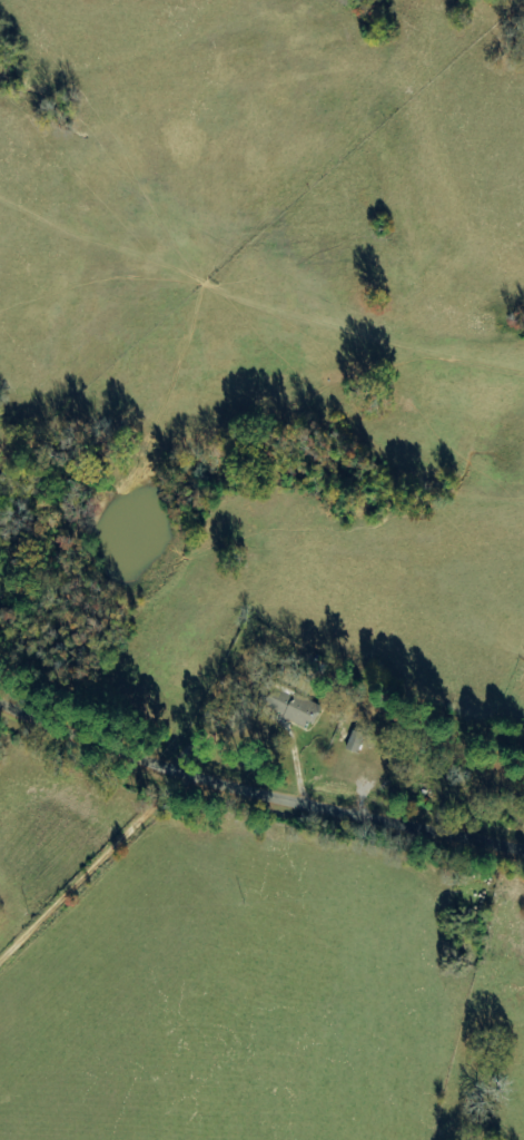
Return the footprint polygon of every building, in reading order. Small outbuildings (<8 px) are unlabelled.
[(322,707),(281,687),(270,709),(311,729),(322,707)]
